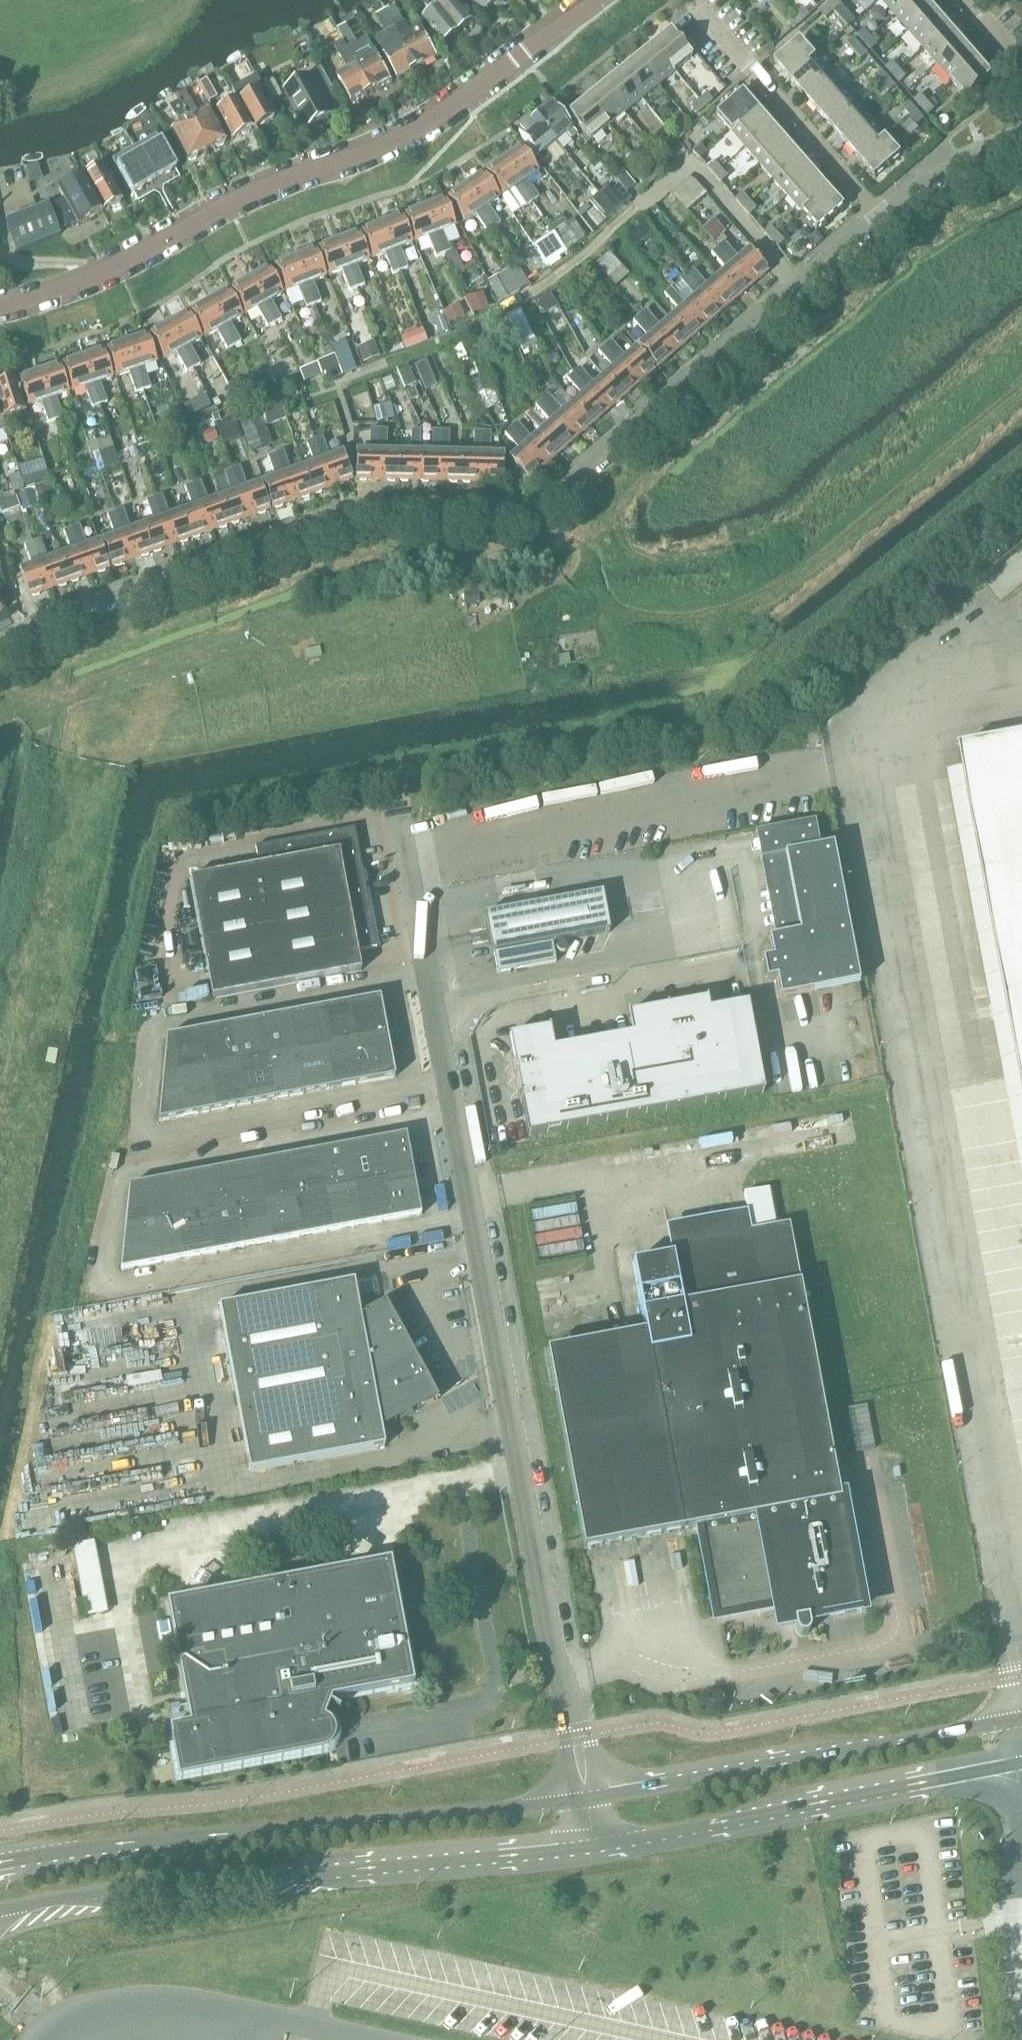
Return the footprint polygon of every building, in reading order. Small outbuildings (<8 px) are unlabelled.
[(433,0),(421,0),(432,14),(424,20),(444,46),(460,33),(433,0)] [(460,33),(476,21),(459,0),(433,0),(460,33)] [(488,11),(489,10),(502,0),(479,0),(488,11)] [(828,5),(834,12),(842,5),(837,0),(835,0),(828,5)] [(895,16),(913,0),(881,0),(895,16)] [(909,33),(936,10),(927,0),(913,0),(895,16),(909,33)] [(834,12),(828,5),(821,12),(826,19),(834,12)] [(396,7),(387,12),(418,69),(438,58),(437,57),(424,34),(414,40),(396,7)] [(804,9),(796,16),(802,23),(810,16),(804,9)] [(909,33),(923,49),(950,26),(936,10),(909,33)] [(418,69),(387,12),(378,17),(395,48),(385,54),(398,78),(397,78),(398,80),(418,69)] [(802,23),(796,16),(789,22),(794,29),(802,23)] [(338,31),(345,43),(373,93),(393,82),(392,81),(378,56),(378,55),(378,54),(367,60),(358,44),(347,26),(338,31)] [(923,49),(938,66),(964,43),(950,26),(923,49)] [(670,30),(653,44),(675,71),(692,57),(670,30)] [(858,35),(864,43),(871,37),(864,30),(858,35)] [(871,37),(864,43),(871,51),(878,45),(871,37)] [(847,44),(854,52),(861,46),(854,38),(847,44)] [(775,63),(789,79),(816,56),(801,40),(775,63)] [(345,43),(336,48),(349,72),(339,78),(352,102),(352,103),(352,104),(373,93),(345,43)] [(938,66),(952,82),(979,59),(964,43),(938,66)] [(653,44),(636,58),(658,85),(675,71),(653,44)] [(861,46),(854,52),(861,60),(867,54),(861,46)] [(789,79),(803,96),(830,73),(816,56),(789,79)] [(636,58),(619,72),(641,99),(658,85),(636,58)] [(979,59),(952,82),(967,99),(993,76),(979,59)] [(886,68),(893,76),(899,70),(893,62),(886,68)] [(312,77),(286,91),(307,129),(333,114),(325,99),(336,93),(322,69),(311,75),(312,77)] [(200,87),(205,96),(214,91),(208,81),(214,76),(210,70),(195,81),(199,87),(200,87)] [(899,70),(893,76),(900,83),(906,78),(899,70)] [(876,77),(883,85),(889,79),(882,71),(876,77)] [(619,72),(602,86),(624,113),(641,99),(619,72)] [(803,96),(818,112),(844,89),(830,73),(803,96)] [(256,77),(231,91),(236,99),(237,101),(253,128),(253,129),(274,118),(272,115),(277,113),(271,101),(266,104),(258,90),(262,88),(256,77)] [(889,79),(883,85),(889,92),(896,87),(889,79)] [(602,86),(585,100),(607,127),(624,113),(602,86)] [(818,112),(832,129),(859,106),(844,89),(818,112)] [(715,115),(730,131),(756,108),(742,91),(715,115)] [(706,94),(699,100),(704,107),(712,101),(706,94)] [(914,100),(921,109),(928,103),(921,95),(914,100)] [(236,99),(216,111),(232,140),(242,134),(244,135),(250,132),(250,129),(253,128),(237,101),(236,99)] [(182,105),(191,121),(206,151),(215,146),(218,147),(223,144),(224,142),(226,140),(211,111),(199,117),(190,100),(182,105)] [(607,127),(585,100),(568,114),(590,141),(607,127)] [(704,107),(699,100),(691,107),(696,114),(704,107)] [(206,151),(191,121),(190,122),(179,102),(172,106),(183,126),(171,132),(186,161),(188,160),(191,161),(196,158),(197,156),(206,151)] [(904,109),(911,118),(918,112),(910,103),(904,109)] [(928,103),(921,109),(928,116),(934,110),(928,103)] [(553,104),(535,118),(556,143),(566,134),(573,129),(553,104)] [(832,129),(847,145),(873,122),(859,106),(832,129)] [(730,131),(744,148),(770,125),(756,108),(730,131)] [(918,112),(911,118),(918,125),(924,119),(918,112)] [(515,113),(506,120),(510,124),(519,118),(516,114),(515,113)] [(535,118),(518,132),(539,157),(543,153),(556,143),(535,118)] [(847,145),(861,161),(887,139),(873,122),(847,145)] [(744,148),(758,164),(785,141),(770,125),(744,148)] [(677,126),(669,133),(675,139),(682,133),(677,126)] [(573,129),(566,134),(571,139),(577,134),(573,129)] [(675,139),(669,133),(661,140),(667,146),(675,139)] [(887,139),(861,161),(875,178),(902,155),(887,139)] [(758,164),(773,180),(799,158),(785,141),(758,164)] [(160,144),(139,156),(154,183),(176,170),(160,144)] [(706,153),(699,145),(692,151),(699,159),(706,153)] [(511,156),(504,161),(532,202),(538,197),(526,180),(538,172),(522,149),(520,150),(516,149),(512,152),(511,156)] [(71,157),(77,167),(84,164),(79,153),(71,157)] [(154,183),(139,156),(117,169),(133,195),(154,183)] [(773,180),(787,197),(814,174),(799,158),(773,180)] [(532,202),(504,161),(496,166),(493,165),(489,168),(488,171),(486,173),(502,196),(513,189),(525,206),(532,202)] [(707,167),(713,174),(720,169),(713,161),(707,167)] [(104,165),(82,177),(86,184),(102,212),(111,207),(114,208),(119,205),(120,202),(122,201),(107,173),(109,172),(104,165)] [(655,167),(646,175),(652,181),(661,174),(655,167)] [(720,169),(713,174),(720,183),(727,177),(720,169)] [(618,178),(628,190),(635,185),(624,173),(618,178)] [(675,187),(669,192),(686,211),(706,194),(690,174),(675,187)] [(787,197),(801,213),(828,190),(814,174),(787,197)] [(473,182),(466,187),(493,228),(500,223),(488,206),(499,198),(483,175),(481,176),(478,175),(474,178),(473,182)] [(652,181),(646,175),(639,181),(645,187),(652,181)] [(64,200),(53,207),(65,228),(76,222),(78,226),(102,212),(86,184),(82,177),(58,190),(64,200)] [(607,186),(598,194),(613,213),(630,198),(618,184),(611,191),(607,186)] [(493,228),(466,187),(458,192),(455,191),(450,194),(450,197),(448,199),(464,222),(475,215),(487,232),(493,228)] [(828,190),(801,213),(816,230),(842,207),(828,190)] [(613,213),(598,194),(589,202),(605,220),(613,213)] [(735,199),(742,207),(749,202),(742,194),(735,199)] [(433,205),(425,208),(443,254),(450,251),(443,232),(455,227),(445,200),(443,201),(440,200),(435,202),(433,205)] [(749,202),(742,207),(749,215),(755,209),(749,202)] [(60,235),(49,205),(6,221),(18,251),(60,235)] [(443,254),(425,208),(416,211),(413,210),(408,212),(407,215),(405,216),(415,242),(428,237),(436,257),(443,254)] [(730,231),(725,235),(739,253),(750,244),(727,215),(721,220),(730,231)] [(548,224),(558,240),(567,251),(578,242),(583,238),(574,224),(568,228),(560,216),(548,224)] [(712,239),(726,231),(718,216),(704,224),(712,239)] [(390,222),(382,225),(400,271),(407,268),(399,248),(412,244),(401,217),(399,218),(396,217),(391,218),(390,222)] [(400,271),(382,225),(373,228),(370,227),(365,229),(364,232),(362,233),(372,259),(385,254),(392,274),(400,271)] [(763,232),(771,240),(777,235),(770,226),(763,232)] [(605,249),(615,258),(632,240),(622,231),(605,249)] [(347,238),(338,242),(357,288),(364,285),(356,265),(369,261),(358,234),(356,235),(353,233),(348,235),(347,238)] [(777,235),(771,240),(777,248),(783,242),(777,235)] [(567,251),(558,240),(539,253),(549,267),(561,260),(559,257),(567,251)] [(357,288),(338,242),(330,245),(327,243),(322,245),(321,249),(319,249),(329,276),(342,271),(349,291),(357,288)] [(724,242),(718,247),(752,286),(764,276),(764,272),(766,271),(747,250),(738,258),(724,242)] [(725,269),(716,277),(736,300),(752,286),(718,247),(711,253),(725,269)] [(304,255),(295,258),(313,305),(321,302),(313,282),(326,277),(315,251),(313,251),(310,250),(305,252),(304,255)] [(628,275),(608,252),(595,265),(615,287),(628,275)] [(313,305),(295,258),(287,262),(284,260),(279,262),(278,265),(276,266),(286,293),(298,288),(306,308),(313,305)] [(518,265),(506,271),(488,281),(499,302),(517,293),(529,285),(518,265)] [(433,268),(425,271),(443,313),(451,309),(433,268)] [(258,275),(250,280),(274,323),(281,319),(271,301),(283,294),(269,269),(267,270),(264,270),(259,272),(258,275)] [(693,269),(686,275),(720,314),(736,300),(716,277),(706,285),(693,269)] [(694,296),(684,305),(704,328),(720,314),(686,275),(680,280),(694,296)] [(274,323),(250,280),(242,284),(239,283),(234,286),(234,289),(232,290),(245,315),(257,308),(267,327),(274,323)] [(550,294),(555,302),(566,295),(561,287),(550,294)] [(678,310),(668,318),(688,341),(704,328),(684,305),(670,289),(664,294),(678,310)] [(218,298),(210,302),(234,346),(241,342),(230,323),(242,317),(228,292),(226,293),(223,292),(219,295),(218,298)] [(482,292),(468,298),(474,313),(488,308),(482,292)] [(475,318),(467,301),(451,309),(443,313),(446,320),(451,330),(475,318)] [(234,346),(210,302),(202,307),(198,306),(194,308),(193,311),(191,313),(205,338),(217,331),(227,350),(234,346)] [(522,309),(527,319),(539,312),(534,302),(522,309)] [(646,310),(639,316),(673,355),(688,341),(668,318),(659,326),(646,310)] [(506,317),(513,330),(523,352),(537,346),(520,311),(506,317)] [(177,320),(169,325),(193,368),(200,364),(190,346),(202,339),(188,314),(186,315),(182,314),(178,317),(177,320)] [(673,355),(639,316),(633,321),(647,337),(637,346),(655,367),(657,366),(660,366),(673,355)] [(446,320),(426,329),(430,339),(451,330),(446,320)] [(193,368),(169,325),(161,329),(158,328),(153,331),(152,334),(150,335),(164,360),(176,353),(186,372),(193,368)] [(401,337),(407,350),(428,342),(422,328),(401,337)] [(135,340),(127,343),(143,390),(150,388),(144,368),(156,363),(147,336),(145,337),(142,336),(137,337),(135,340)] [(471,339),(464,342),(470,356),(471,356),(480,377),(486,375),(492,372),(485,355),(478,336),(471,339)] [(359,345),(365,360),(381,353),(375,338),(359,345)] [(611,341),(604,346),(638,385),(651,374),(651,371),(653,369),(634,348),(624,357),(611,341)] [(143,390),(127,343),(118,346),(115,345),(110,346),(109,349),(107,350),(116,377),(129,373),(136,393),(143,390)] [(612,368),(602,376),(622,399),(638,385),(604,346),(598,352),(612,368)] [(91,355),(83,358),(99,405),(107,402),(100,383),(112,378),(103,351),(101,352),(98,351),(93,352),(91,355)] [(334,355),(333,356),(338,367),(340,366),(340,367),(350,362),(345,351),(335,356),(334,355)] [(413,360),(421,380),(442,371),(433,351),(413,360)] [(333,356),(318,363),(324,373),(338,367),(333,356)] [(99,405),(83,358),(74,361),(71,360),(66,361),(65,364),(63,365),(72,392),(85,388),(92,408),(99,405)] [(324,373),(318,363),(300,371),(305,382),(324,373)] [(48,370),(39,373),(55,420),(63,418),(56,398),(69,393),(59,366),(57,367),(54,365),(49,367),(48,370)] [(579,368),(572,374),(606,413),(622,399),(602,376),(593,384),(579,368)] [(55,420),(39,373),(31,376),(28,374),(23,376),(21,379),(19,380),(28,407),(41,403),(48,423),(55,420)] [(581,395),(570,404),(591,427),(606,413),(572,374),(567,379),(581,395)] [(0,383),(0,408),(3,418),(25,411),(15,379),(0,383)] [(548,395),(542,401),(555,418),(575,441),(591,427),(570,404),(562,411),(548,395)] [(550,422),(539,432),(559,455),(575,441),(555,418),(542,401),(536,406),(550,422)] [(236,410),(248,445),(252,444),(253,449),(273,442),(264,417),(263,418),(257,402),(236,410)] [(517,422),(511,428),(525,444),(523,446),(541,467),(550,459),(553,459),(559,455),(539,432),(531,438),(517,422)] [(213,428),(201,432),(206,443),(217,439),(213,428)] [(525,444),(511,428),(504,433),(518,450),(508,458),(521,473),(519,474),(524,479),(526,478),(527,479),(541,467),(523,446),(525,444)] [(360,481),(377,481),(378,430),(370,430),(370,451),(357,451),(356,478),(358,478),(360,481)] [(377,481),(398,482),(398,451),(386,451),(387,430),(378,430),(377,481)] [(398,482),(419,482),(419,452),(420,431),(411,431),(411,452),(398,451),(398,482)] [(419,482),(440,483),(441,431),(432,431),(432,452),(419,452),(419,482)] [(440,483),(461,483),(461,453),(448,453),(449,431),(441,431),(440,483)] [(461,483),(482,484),(482,432),(474,432),(474,453),(461,453),(461,483)] [(482,432),(482,484),(498,484),(500,482),(503,482),(503,454),(490,453),(491,432),(482,432)] [(351,442),(360,442),(360,434),(351,434),(351,442)] [(322,437),(315,440),(332,488),(348,483),(349,479),(351,479),(342,452),(329,457),(322,437)] [(104,466),(121,459),(111,438),(95,446),(104,466)] [(314,462),(302,467),(312,495),(332,488),(315,440),(306,443),(314,462)] [(283,451),(275,454),(293,503),(312,495),(302,467),(291,471),(283,451)] [(293,503),(275,454),(268,457),(275,477),(262,481),(272,508),(274,507),(277,508),(293,503)] [(45,466),(20,474),(25,489),(49,482),(45,466)] [(240,467),(232,470),(250,518),(265,513),(267,509),(269,509),(259,483),(247,487),(240,467)] [(231,493),(220,497),(230,525),(250,518),(232,470),(224,473),(231,493)] [(25,489),(20,474),(8,477),(13,493),(25,489)] [(200,481),(193,484),(211,532),(230,525),(220,497),(207,501),(200,481)] [(192,507),(181,511),(191,540),(211,532),(193,484),(185,487),(192,507)] [(17,496),(19,503),(28,500),(25,493),(17,496)] [(162,495),(154,498),(171,547),(191,540),(181,511),(169,515),(162,495)] [(7,512),(21,508),(16,496),(0,501),(0,514),(7,512)] [(153,521),(141,525),(152,554),(171,547),(154,498),(146,501),(153,521)] [(123,510),(114,513),(132,561),(152,554),(141,525),(130,529),(123,510)] [(132,561),(114,513),(107,515),(114,535),(102,539),(112,566),(113,565),(116,567),(132,561)] [(79,525),(72,528),(89,577),(105,571),(106,568),(108,567),(99,541),(86,545),(79,525)] [(71,551),(59,555),(69,584),(89,577),(72,528),(63,531),(71,551)] [(40,540),(32,543),(49,591),(69,584),(59,555),(47,560),(40,540)] [(49,591),(32,543),(24,545),(32,565),(19,570),(29,596),(31,595),(34,597),(49,591)] [(960,749),(1021,1080),(1021,737),(960,749)] [(377,948),(354,828),(255,847),(259,866),(189,879),(212,999),(361,971),(357,951),(377,948)] [(799,932),(769,938),(772,958),(762,959),(766,981),(777,979),(780,998),(860,983),(833,844),(784,854),(799,932)] [(494,954),(497,973),(556,962),(552,943),(610,932),(602,893),(484,914),(491,954),(494,954)] [(380,998),(340,1005),(347,1045),(387,1037),(380,998)] [(667,1007),(685,1107),(764,1093),(748,1004),(709,1011),(707,999),(705,1000),(705,1001),(668,1007),(667,1007)] [(340,1005),(301,1012),(308,1052),(321,1050),(347,1045),(340,1005)] [(632,1045),(594,1052),(606,1122),(685,1107),(667,1007),(666,1007),(666,1008),(628,1015),(628,1014),(627,1014),(632,1045)] [(301,1012),(261,1020),(269,1060),(295,1055),(308,1052),(301,1012)] [(261,1020),(222,1027),(229,1067),(242,1064),(269,1060),(261,1020)] [(222,1027),(196,1032),(203,1072),(216,1069),(229,1067),(222,1027)] [(606,1122),(594,1052),(555,1059),(549,1028),(548,1028),(548,1030),(524,1034),(519,1036),(514,1041),(512,1046),(512,1052),(519,1095),(518,1096),(519,1097),(520,1097),(527,1136),(606,1122)] [(166,1037),(162,1079),(203,1072),(196,1032),(166,1037)] [(395,1078),(387,1037),(347,1045),(355,1085),(395,1078)] [(355,1085),(347,1045),(321,1050),(328,1090),(355,1085)] [(321,1050),(308,1052),(295,1055),(302,1095),(328,1090),(321,1050)] [(295,1055),(269,1060),(276,1100),(302,1095),(295,1055)] [(276,1100),(269,1060),(242,1064),(250,1105),(276,1100)] [(242,1064),(229,1067),(216,1069),(224,1109),(250,1105),(242,1064)] [(203,1072),(162,1079),(159,1121),(224,1109),(216,1069),(203,1072)] [(761,1098),(741,1102),(748,1141),(768,1138),(761,1098)] [(741,1102),(721,1105),(728,1145),(748,1141),(741,1102)] [(721,1105),(702,1109),(709,1148),(728,1145),(721,1105)] [(702,1109),(682,1113),(689,1152),(709,1148),(702,1109)] [(682,1113),(662,1116),(669,1156),(689,1152),(682,1113)] [(662,1116),(643,1120),(650,1159),(669,1156),(662,1116)] [(643,1120),(623,1123),(630,1163),(650,1159),(643,1120)] [(623,1123),(603,1127),(610,1166),(630,1163),(623,1123)] [(603,1127),(584,1131),(591,1170),(610,1166),(603,1127)] [(584,1131),(564,1134),(571,1174),(591,1170),(584,1131)] [(564,1134),(510,1144),(517,1183),(571,1174),(564,1134)] [(406,1135),(366,1143),(373,1183),(413,1175),(406,1135)] [(366,1143),(327,1150),(334,1190),(373,1183),(366,1143)] [(327,1150),(299,1155),(307,1195),(318,1193),(334,1190),(327,1150)] [(299,1155),(272,1160),(279,1200),(291,1198),(307,1195),(299,1155)] [(272,1160),(244,1165),(251,1205),(263,1203),(279,1200),(272,1160)] [(244,1165),(217,1170),(224,1210),(236,1208),(251,1205),(244,1165)] [(217,1170),(185,1176),(192,1216),(208,1213),(224,1210),(217,1170)] [(421,1215),(413,1175),(373,1183),(381,1223),(421,1215)] [(185,1176),(157,1181),(165,1221),(181,1218),(192,1216),(185,1176)] [(129,1187),(125,1228),(165,1221),(157,1181),(129,1187)] [(373,1183),(334,1190),(318,1193),(326,1233),(381,1223),(373,1183)] [(318,1193),(307,1195),(291,1198),(298,1238),(326,1233),(318,1193)] [(799,1195),(779,1199),(787,1242),(807,1239),(799,1195)] [(291,1198),(279,1200),(263,1203),(271,1243),(298,1238),(291,1198)] [(779,1199),(759,1203),(768,1246),(787,1242),(779,1199)] [(263,1203),(251,1205),(236,1208),(243,1248),(271,1243),(263,1203)] [(759,1203),(740,1206),(748,1250),(768,1246),(759,1203)] [(740,1206),(720,1210),(728,1253),(748,1250),(740,1206)] [(236,1208),(224,1210),(208,1213),(216,1253),(243,1248),(236,1208)] [(720,1210),(700,1214),(709,1257),(728,1253),(720,1210)] [(208,1213),(192,1216),(181,1218),(188,1258),(216,1253),(208,1213)] [(700,1214),(681,1217),(689,1261),(709,1257),(700,1214)] [(681,1217),(661,1221),(669,1264),(689,1261),(681,1217)] [(165,1221),(125,1228),(121,1271),(188,1258),(181,1218),(165,1221)] [(661,1221),(641,1225),(650,1268),(669,1264),(661,1221)] [(641,1225),(622,1228),(630,1272),(650,1268),(641,1225)] [(602,1232),(548,1242),(556,1286),(610,1275),(602,1232)] [(807,1239),(787,1242),(795,1285),(815,1282),(807,1239)] [(787,1242),(768,1246),(776,1289),(795,1285),(787,1242)] [(768,1246),(748,1250),(756,1293),(776,1289),(768,1246)] [(748,1250),(728,1253),(736,1296),(756,1293),(748,1250)] [(728,1253),(709,1257),(717,1300),(736,1296),(728,1253)] [(709,1257),(689,1261),(697,1304),(717,1300),(709,1257)] [(689,1261),(669,1264),(677,1307),(697,1304),(689,1261)] [(669,1264),(650,1268),(658,1311),(677,1307),(669,1264)] [(650,1268),(630,1272),(638,1315),(658,1311),(650,1268)] [(630,1272),(610,1275),(618,1318),(638,1315),(630,1272)] [(219,1307),(249,1472),(384,1447),(380,1425),(399,1415),(400,1421),(401,1421),(401,1419),(412,1412),(411,1409),(435,1396),(437,1400),(438,1399),(385,1302),(360,1316),(354,1282),(219,1307)] [(827,1345),(798,1350),(808,1401),(836,1396),(827,1345)] [(798,1350),(774,1355),(783,1406),(808,1401),(798,1350)] [(774,1355),(749,1359),(759,1411),(783,1406),(774,1355)] [(749,1359),(724,1364),(734,1415),(759,1411),(749,1359)] [(724,1364),(700,1368),(710,1420),(734,1415),(724,1364)] [(700,1368),(675,1373),(685,1424),(710,1420),(700,1368)] [(675,1373),(651,1378),(660,1429),(685,1424),(675,1373)] [(651,1378),(626,1382),(636,1433),(660,1429),(651,1378)] [(626,1382),(572,1392),(582,1443),(636,1433),(626,1382)] [(836,1396),(808,1401),(817,1452),(846,1447),(836,1396)] [(808,1401),(783,1406),(793,1457),(817,1452),(808,1401)] [(783,1406),(759,1411),(768,1462),(793,1457),(783,1406)] [(759,1411),(734,1415),(744,1466),(768,1462),(759,1411)] [(734,1415),(710,1420),(719,1471),(744,1466),(734,1415)] [(710,1420),(685,1424),(694,1475),(719,1471),(710,1420)] [(685,1424),(660,1429),(670,1480),(694,1475),(685,1424)] [(660,1429),(636,1433),(645,1484),(670,1480),(660,1429)] [(636,1433),(582,1443),(591,1494),(645,1484),(636,1433)] [(871,1513),(842,1519),(853,1578),(883,1573),(871,1513)] [(842,1519),(812,1524),(824,1584),(853,1578),(842,1519)] [(812,1524),(783,1530),(794,1589),(824,1584),(812,1524)] [(783,1530),(753,1535),(765,1595),(794,1589),(783,1530)] [(753,1535),(724,1541),(735,1600),(765,1595),(753,1535)] [(724,1541),(694,1546),(706,1606),(735,1600),(724,1541)] [(108,1613),(94,1542),(72,1546),(86,1617),(108,1613)] [(694,1546),(665,1552),(676,1611),(706,1606),(694,1546)] [(635,1557),(606,1563),(617,1622),(647,1616),(676,1611),(665,1552),(635,1557)] [(328,1704),(330,1705),(333,1706),(336,1708),(339,1711),(340,1710),(337,1707),(334,1705),(330,1703),(332,1699),(414,1684),(391,1560),(167,1602),(190,1724),(175,1726),(170,1733),(177,1768),(179,1768),(179,1767),(188,1774),(189,1776),(190,1775),(190,1773),(199,1771),(200,1774),(201,1773),(201,1771),(219,1768),(220,1770),(221,1770),(221,1767),(240,1764),(240,1766),(242,1766),(241,1764),(260,1760),(260,1762),(262,1762),(261,1760),(280,1756),(280,1759),(282,1758),(281,1756),(300,1753),(300,1755),(302,1755),(301,1752),(320,1749),(320,1751),(322,1751),(321,1749),(324,1748),(327,1746),(329,1744),(330,1742),(331,1740),(333,1741),(334,1739),(332,1738),(333,1735),(333,1732),(331,1728),(330,1725),(331,1724),(330,1723),(329,1724),(326,1722),(323,1720),(320,1720),(323,1703),(328,1704)] [(883,1573),(853,1578),(865,1636),(894,1631),(883,1573)] [(853,1578),(824,1584),(835,1642),(865,1636),(853,1578)] [(824,1584),(794,1589),(806,1647),(835,1642),(824,1584)] [(794,1589),(765,1595),(776,1652),(806,1647),(794,1589)] [(765,1595),(735,1600),(747,1658),(776,1652),(765,1595)] [(735,1600),(706,1606),(717,1663),(747,1658),(735,1600)]
